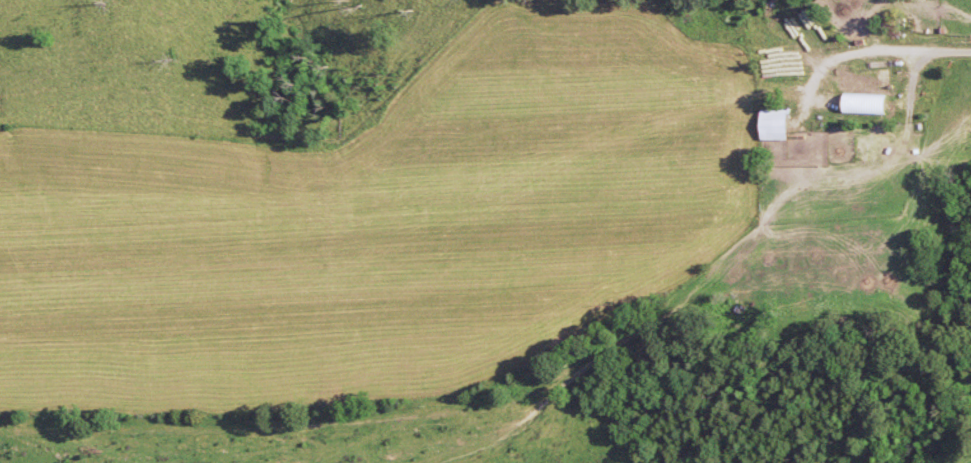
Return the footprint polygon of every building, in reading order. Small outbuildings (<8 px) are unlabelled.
[(889,116),(890,95),(848,94),(847,114),(889,116)] [(765,141),(792,141),(791,111),(764,111),(765,141)]
